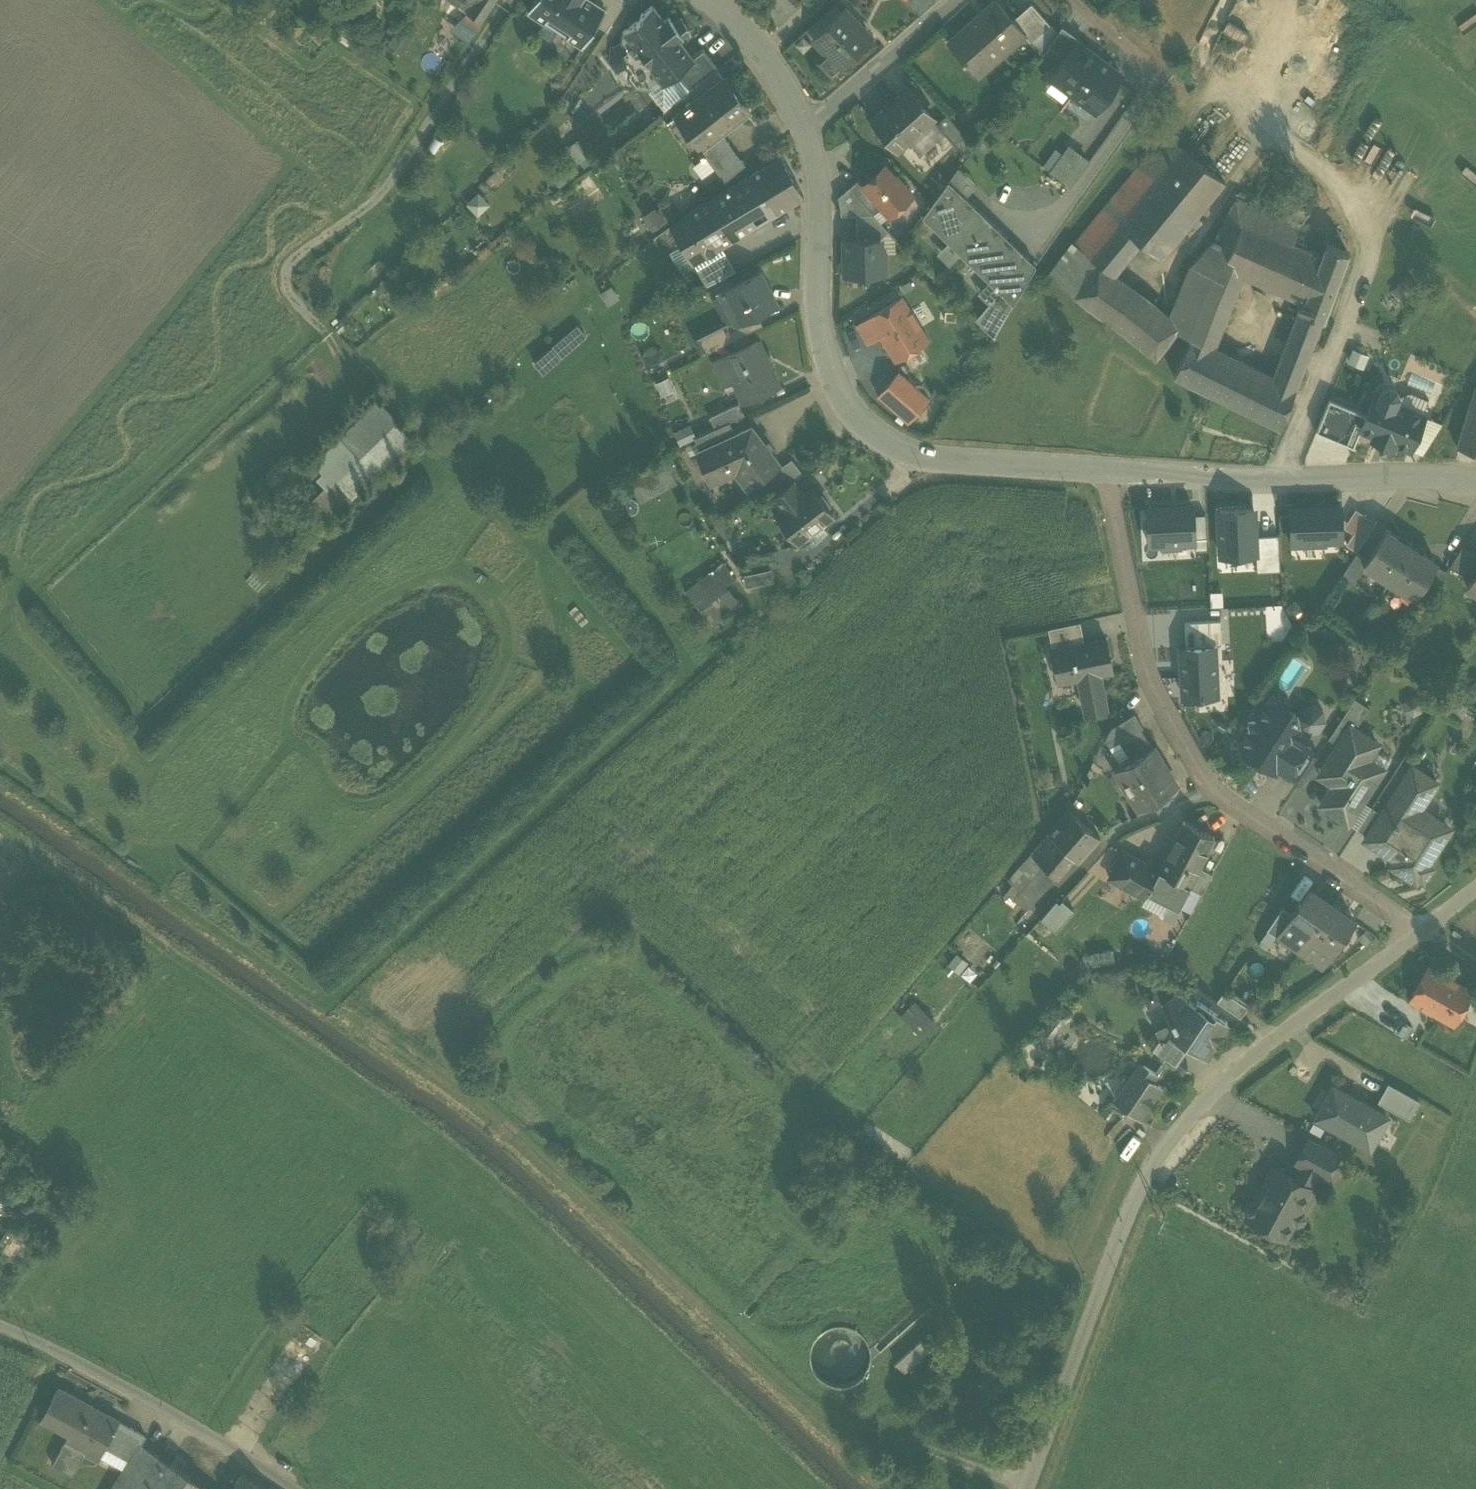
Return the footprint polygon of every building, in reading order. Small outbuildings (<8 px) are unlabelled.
[(459,8),(453,17),(468,23),(462,39),(468,42),(495,0),(448,0),(459,8)] [(528,10),(544,20),(557,29),(582,45),(596,23),(606,9),(594,1),(593,0),(534,0),(528,10)] [(594,1),(606,9),(596,23),(606,29),(625,0),(594,0),(594,1)] [(1217,52),(1242,0),(1224,0),(1203,46),(1217,52)] [(997,2),(951,44),(980,76),(1024,37),(1027,35),(1015,21),(997,2)] [(1027,35),(1024,37),(1031,43),(1051,25),(1031,5),(1015,21),(1027,35)] [(663,21),(652,6),(640,14),(641,17),(622,31),(624,33),(621,35),(620,43),(614,47),(611,46),(609,62),(615,71),(625,64),(630,71),(637,72),(640,76),(639,82),(643,87),(650,88),(660,81),(663,85),(677,75),(694,61),(692,58),(679,40),(673,32),(677,29),(673,24),(668,18),(663,21)] [(814,62),(830,78),(868,40),(840,10),(810,40),(823,54),(814,62)] [(468,23),(453,17),(443,13),(427,50),(452,61),(462,39),(468,23)] [(673,32),(679,40),(690,31),(680,18),(673,24),(677,29),(673,32)] [(557,29),(544,20),(537,32),(550,40),(557,29)] [(1075,41),(1049,76),(1072,93),(1097,57),(1075,41)] [(702,49),(692,58),(694,61),(677,75),(689,91),(717,69),(702,49)] [(1121,74),(1097,57),(1072,93),(1095,109),(1121,74)] [(696,101),(724,79),(717,69),(689,91),(696,101)] [(749,110),(724,79),(696,101),(691,105),(689,101),(685,105),(686,108),(680,114),(705,145),(749,110)] [(908,90),(873,120),(881,130),(891,141),(898,149),(912,136),(933,118),(908,90)] [(933,118),(912,136),(931,158),(961,132),(946,113),(936,123),(933,118)] [(884,146),(891,141),(881,130),(875,135),(884,146)] [(442,141),(434,136),(427,148),(434,153),(442,141)] [(703,153),(724,180),(744,164),(724,137),(703,153)] [(1133,237),(1163,260),(1224,184),(1173,142),(1157,161),(1149,156),(1075,246),(1090,258),(1099,248),(1107,238),(1122,251),(1133,237)] [(1050,170),(1069,184),(1087,159),(1068,145),(1050,170)] [(779,155),(730,184),(755,225),(804,196),(779,155)] [(864,184),(862,184),(882,206),(889,215),(912,195),(897,178),(893,178),(884,166),(864,184)] [(948,181),(964,197),(975,185),(957,167),(948,181)] [(1303,304),(1322,258),(1292,244),(1317,191),(1265,170),(1250,205),(1237,199),(1216,237),(1191,267),(1242,287),(1245,280),(1303,304)] [(849,187),(873,214),(882,206),(862,184),(864,184),(859,178),(849,187)] [(964,197),(948,181),(922,216),(1000,290),(1013,302),(1034,264),(964,197)] [(733,239),(755,225),(730,184),(708,198),(733,239)] [(880,252),(884,252),(894,252),(894,240),(887,231),(873,214),(849,187),(838,196),(841,215),(855,215),(856,239),(880,238),(880,252)] [(490,205),(478,192),(465,204),(477,217),(490,205)] [(692,262),(733,239),(708,198),(696,205),(670,225),(692,262)] [(650,229),(664,219),(652,203),(638,214),(650,229)] [(844,255),(844,275),(885,274),(884,252),(880,252),(880,238),(856,239),(848,239),(848,255),(844,255)] [(1090,258),(1075,246),(1049,279),(1157,361),(1177,335),(1182,328),(1171,319),(1114,276),(1090,258)] [(1300,311),(1325,321),(1349,256),(1327,247),(1322,258),(1303,304),(1300,311)] [(1122,266),(1099,248),(1090,258),(1114,276),(1122,266)] [(1242,287),(1191,267),(1171,319),(1182,328),(1177,335),(1194,341),(1195,339),(1216,349),(1242,287)] [(739,320),(740,322),(756,313),(772,305),(765,292),(769,290),(759,271),(723,289),(739,320)] [(1392,291),(1403,303),(1417,289),(1406,278),(1392,291)] [(599,294),(607,307),(620,299),(611,286),(599,294)] [(739,320),(723,289),(716,293),(731,324),(739,320)] [(993,336),(1013,302),(1000,290),(976,318),(993,336)] [(902,297),(856,325),(867,343),(879,336),(886,348),(894,362),(929,341),(902,297)] [(1299,388),(1325,321),(1300,311),(1297,311),(1273,376),(1299,388)] [(762,324),(756,313),(740,322),(739,320),(731,324),(729,325),(727,322),(704,333),(711,349),(762,324)] [(561,359),(587,336),(577,325),(551,347),(561,359)] [(1283,431),(1299,388),(1273,376),(1216,349),(1195,339),(1194,341),(1176,379),(1283,431)] [(779,385),(758,340),(723,355),(735,381),(744,401),(779,385)] [(533,363),(543,374),(561,359),(551,347),(533,363)] [(1362,368),(1365,353),(1347,349),(1344,364),(1362,368)] [(735,381),(723,355),(712,360),(724,386),(735,381)] [(898,370),(876,395),(907,422),(929,397),(898,370)] [(1364,416),(1358,430),(1408,450),(1423,414),(1395,403),(1398,396),(1395,389),(1389,388),(1381,389),(1379,396),(1373,393),(1364,416)] [(1475,453),(1475,389),(1458,448),(1475,453)] [(1315,434),(1333,441),(1347,409),(1328,401),(1315,434)] [(730,420),(744,414),(738,402),(710,416),(714,427),(730,420)] [(327,523),(413,442),(376,403),(312,463),(322,473),(315,479),(324,489),(309,503),(327,523)] [(1364,416),(1347,409),(1333,441),(1350,448),(1358,430),(1364,416)] [(675,426),(681,440),(697,434),(690,420),(675,426)] [(701,449),(736,433),(730,420),(714,427),(695,437),(701,449)] [(736,433),(701,449),(711,472),(732,463),(750,485),(779,462),(751,426),(736,433)] [(795,453),(782,462),(792,477),(806,466),(795,453)] [(656,461),(662,472),(671,467),(666,456),(656,461)] [(781,489),(792,481),(785,471),(774,480),(781,489)] [(786,527),(797,541),(833,514),(812,487),(802,494),(792,481),(781,489),(773,495),(783,509),(784,510),(794,521),(786,527)] [(1340,507),(1290,508),(1290,545),(1340,544),(1340,507)] [(1145,510),(1147,545),(1195,544),(1194,508),(1145,510)] [(776,513),(786,527),(794,521),(784,510),(783,509),(776,513)] [(1217,512),(1219,557),(1256,556),(1255,511),(1217,512)] [(1340,539),(1349,544),(1361,525),(1353,520),(1340,539)] [(1369,530),(1361,525),(1349,544),(1357,549),(1369,530)] [(1409,549),(1384,532),(1369,555),(1364,563),(1365,564),(1390,579),(1409,549)] [(1463,546),(1450,565),(1472,578),(1475,572),(1475,555),(1463,546)] [(775,549),(743,557),(747,573),(744,574),(747,588),(772,582),(769,568),(779,566),(775,549)] [(1359,549),(1341,575),(1353,583),(1365,564),(1364,563),(1369,555),(1359,549)] [(1435,565),(1409,549),(1390,579),(1415,596),(1421,587),(1435,565)] [(685,591),(709,624),(738,604),(726,587),(733,581),(721,565),(685,591)] [(1435,565),(1421,587),(1432,593),(1445,572),(1435,565)] [(1467,587),(1475,593),(1475,572),(1472,578),(1467,587)] [(1080,621),(1048,628),(1052,649),(1080,643),(1076,624),(1080,623),(1080,621)] [(1052,649),(1051,649),(1057,682),(1078,677),(1085,713),(1106,709),(1099,673),(1112,670),(1106,638),(1080,643),(1052,649)] [(1216,650),(1179,651),(1180,701),(1217,700),(1216,650)] [(1370,705),(1355,695),(1346,709),(1361,718),(1370,705)] [(1286,707),(1281,708),(1278,712),(1267,704),(1262,706),(1254,717),(1247,719),(1249,729),(1240,743),(1241,750),(1263,764),(1274,771),(1276,768),(1277,766),(1289,774),(1307,746),(1303,743),(1302,740),(1308,732),(1319,730),(1318,729),(1324,720),(1322,709),(1312,702),(1301,705),(1296,713),(1286,707)] [(1346,709),(1330,734),(1341,741),(1352,724),(1356,726),(1361,718),(1346,709)] [(1143,726),(1134,712),(1111,726),(1119,740),(1123,738),(1140,727),(1143,726)] [(1356,726),(1352,724),(1341,741),(1326,764),(1341,773),(1322,802),(1349,819),(1379,772),(1365,762),(1378,741),(1356,726)] [(1121,765),(1134,757),(1123,738),(1119,740),(1111,726),(1105,738),(1113,751),(1110,752),(1114,759),(1117,758),(1121,765)] [(1140,727),(1123,738),(1134,757),(1152,746),(1140,727)] [(1139,808),(1176,785),(1152,746),(1134,757),(1121,765),(1115,769),(1139,808)] [(1307,746),(1289,774),(1277,766),(1276,768),(1298,783),(1318,753),(1307,746)] [(1367,834),(1364,838),(1395,858),(1391,865),(1415,880),(1418,876),(1423,879),(1431,867),(1426,863),(1446,833),(1412,811),(1421,796),(1425,798),(1436,781),(1412,765),(1381,812),(1367,834)] [(1371,806),(1357,828),(1367,834),(1381,812),(1371,806)] [(1069,809),(1031,852),(1057,876),(1058,877),(1074,860),(1078,863),(1101,837),(1069,809)] [(1214,837),(1183,821),(1161,863),(1152,858),(1148,860),(1146,863),(1147,864),(1133,891),(1145,897),(1149,890),(1179,905),(1214,837)] [(1146,863),(1123,851),(1109,877),(1133,891),(1147,864),(1146,863)] [(1031,852),(1006,880),(1011,884),(1004,892),(1025,911),(1057,876),(1031,852)] [(1292,912),(1281,927),(1283,928),(1305,943),(1331,905),(1308,889),(1292,912)] [(1056,901),(1041,919),(1056,932),(1074,911),(1062,900),(1059,904),(1056,901)] [(1331,905),(1305,943),(1328,959),(1337,945),(1342,944),(1347,937),(1346,932),(1354,920),(1331,905)] [(1282,906),(1266,929),(1277,936),(1283,928),(1281,927),(1292,912),(1282,906)] [(1473,991),(1427,966),(1408,1001),(1454,1026),(1473,991)] [(1247,1007),(1224,991),(1217,1001),(1240,1016),(1247,1007)] [(1229,1023),(1200,1004),(1197,1008),(1178,995),(1163,1004),(1175,1026),(1172,1031),(1175,1034),(1193,1046),(1201,1051),(1206,1044),(1212,1048),(1229,1023)] [(917,1034),(932,1021),(913,1000),(898,1013),(917,1034)] [(1070,1012),(1062,1006),(1059,1007),(1053,1015),(1053,1017),(1061,1024),(1064,1023),(1070,1015),(1070,1012)] [(1193,1046),(1175,1034),(1170,1041),(1163,1040),(1155,1051),(1179,1067),(1193,1046)] [(1143,1064),(1117,1102),(1139,1117),(1160,1086),(1151,1080),(1156,1073),(1143,1064)] [(1406,1093),(1392,1085),(1387,1096),(1415,1112),(1421,1101),(1406,1093)] [(1387,1116),(1333,1086),(1315,1118),(1369,1148),(1387,1116)] [(1339,1155),(1307,1137),(1294,1161),(1302,1165),(1316,1173),(1326,1178),(1339,1155)] [(1295,1178),(1273,1166),(1254,1201),(1253,1200),(1248,1202),(1244,1208),(1246,1214),(1247,1214),(1246,1217),(1284,1237),(1293,1221),(1296,1223),(1302,1221),(1304,1217),(1302,1212),(1299,1210),(1311,1187),(1309,1186),(1316,1173),(1302,1165),(1295,1178)] [(3,1232),(0,1239),(0,1258),(17,1266),(28,1246),(3,1232)] [(57,1388),(41,1421),(69,1436),(53,1466),(72,1477),(86,1450),(101,1458),(108,1444),(132,1457),(140,1445),(145,1437),(57,1388)] [(108,1444),(101,1458),(123,1471),(132,1457),(108,1444)] [(204,1487),(140,1445),(132,1457),(123,1471),(111,1488),(206,1488),(204,1487)] [(241,1476),(233,1488),(260,1488),(241,1476)]
